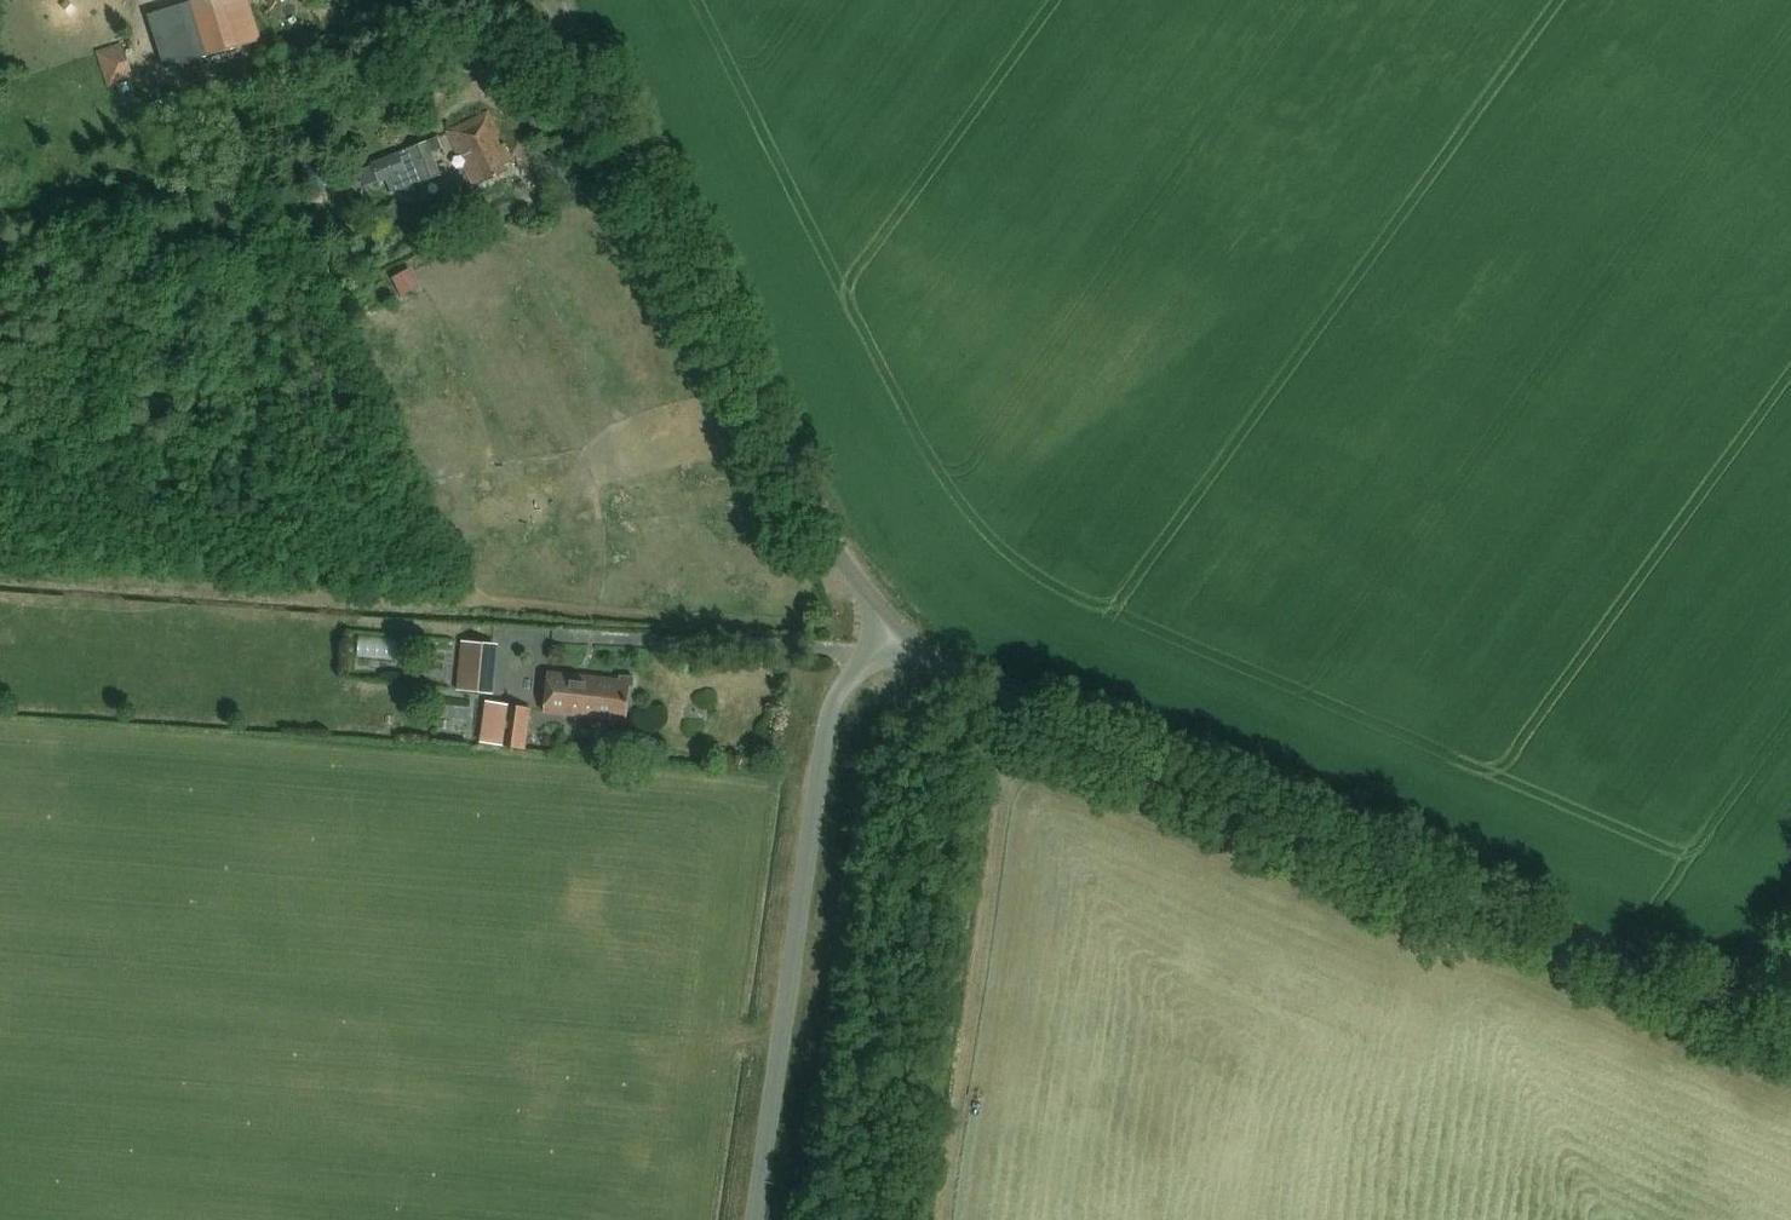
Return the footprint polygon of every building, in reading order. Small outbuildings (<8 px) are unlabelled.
[(246,0),(199,0),(182,6),(200,59),(260,39),(246,0)] [(503,167),(510,164),(485,113),(447,131),(475,186),(505,171),(503,167)] [(440,179),(426,145),(398,156),(397,154),(369,165),(378,187),(397,179),(403,194),(440,179)] [(401,298),(419,288),(409,270),(391,280),(401,298)] [(360,657),(400,658),(400,637),(360,636),(360,657)] [(458,688),(493,694),(501,645),(466,639),(458,688)] [(542,714),(624,722),(627,688),(631,688),(631,679),(618,677),(617,681),(546,673),(542,714)] [(486,703),(480,745),(526,751),(531,710),(486,703)]
